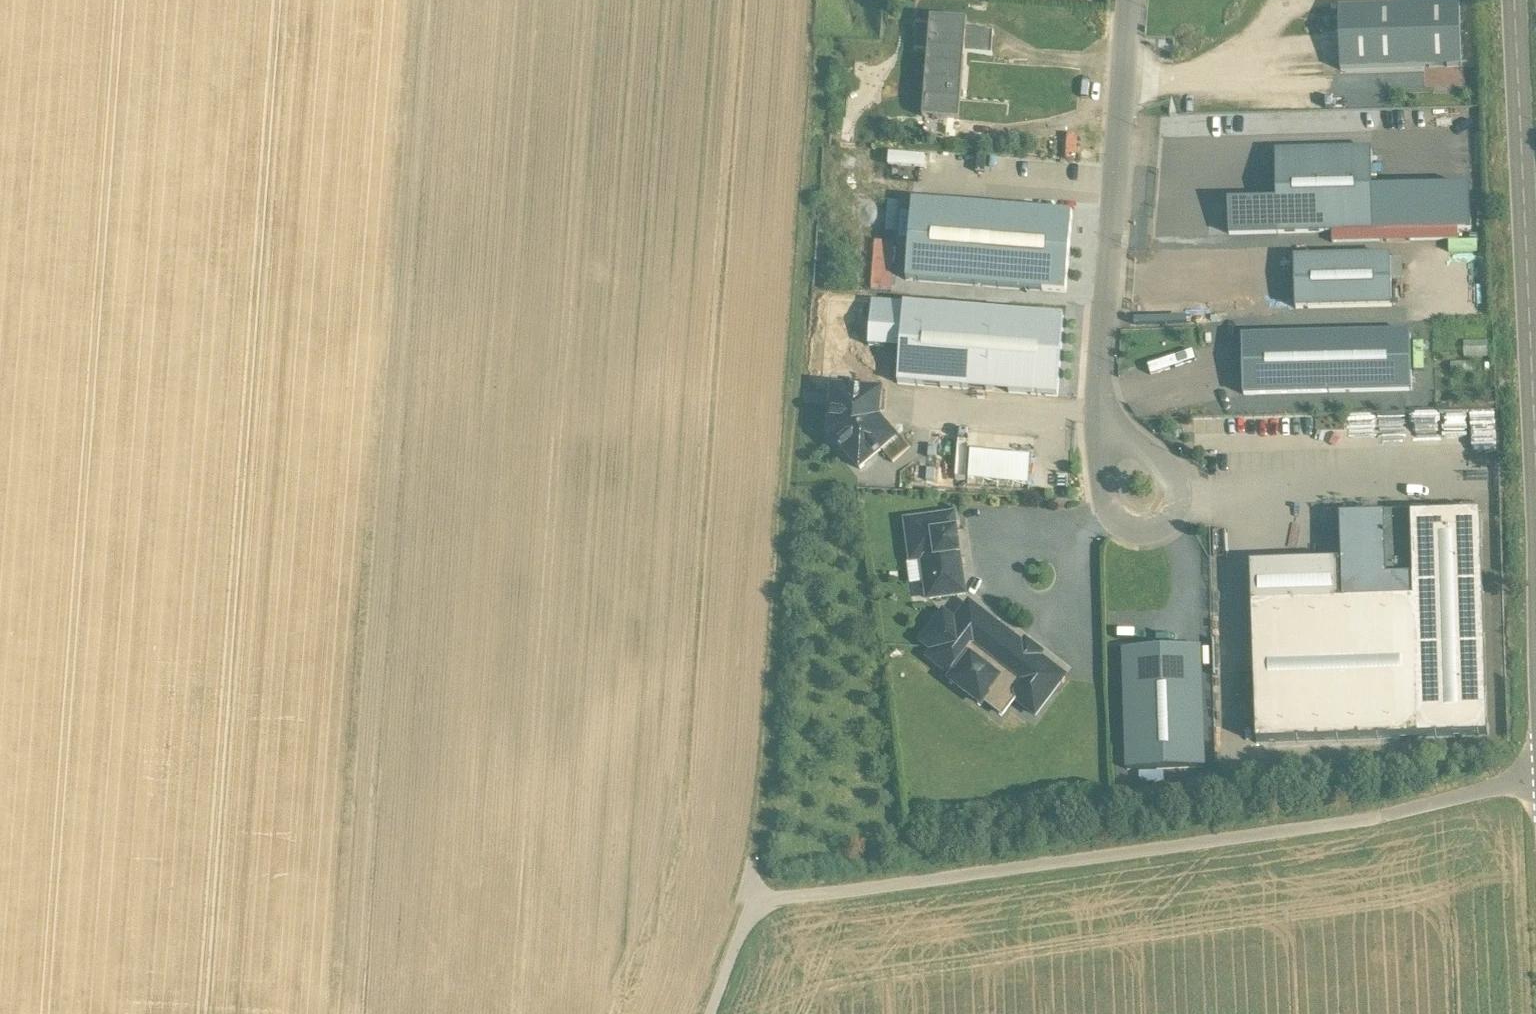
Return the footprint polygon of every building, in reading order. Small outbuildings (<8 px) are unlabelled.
[(1464,39),(1344,42),(1345,103),(1466,100),(1464,39)] [(937,56),(923,55),(921,80),(934,81),(930,128),(926,128),(925,148),(965,152),(971,84),(999,86),(1001,62),(973,59),(973,52),(938,49),(937,56)] [(1280,186),(1282,240),(1236,241),(1237,268),(1380,264),(1378,182),(1280,186)] [(929,199),(929,187),(893,186),(892,197),(929,199)] [(1078,245),(919,232),(913,312),(1072,324),(1078,245)] [(1413,240),(1413,275),(1475,274),(1474,239),(1413,240)] [(897,320),(899,273),(878,272),(877,319),(897,320)] [(1395,290),(1300,293),(1301,341),(1397,338),(1395,290)] [(1070,348),(911,336),(905,415),(1064,428),(1070,348)] [(1416,367),(1248,370),(1249,428),(1417,424),(1416,367)] [(885,424),(841,421),(838,465),(867,498),(900,470),(883,450),(885,424)] [(1349,633),(1258,636),(1262,773),(1492,766),(1485,544),(1416,546),(1419,631),(1349,633)] [(928,589),(933,629),(971,625),(961,545),(912,551),(917,590),(928,589)] [(1416,546),(1347,549),(1349,633),(1419,631),(1416,546)] [(1066,706),(971,632),(958,649),(940,635),(916,667),(933,680),(926,690),(1001,747),(1013,731),(1034,747),(1066,706)] [(1200,677),(1126,679),(1130,798),(1204,796),(1200,677)]
